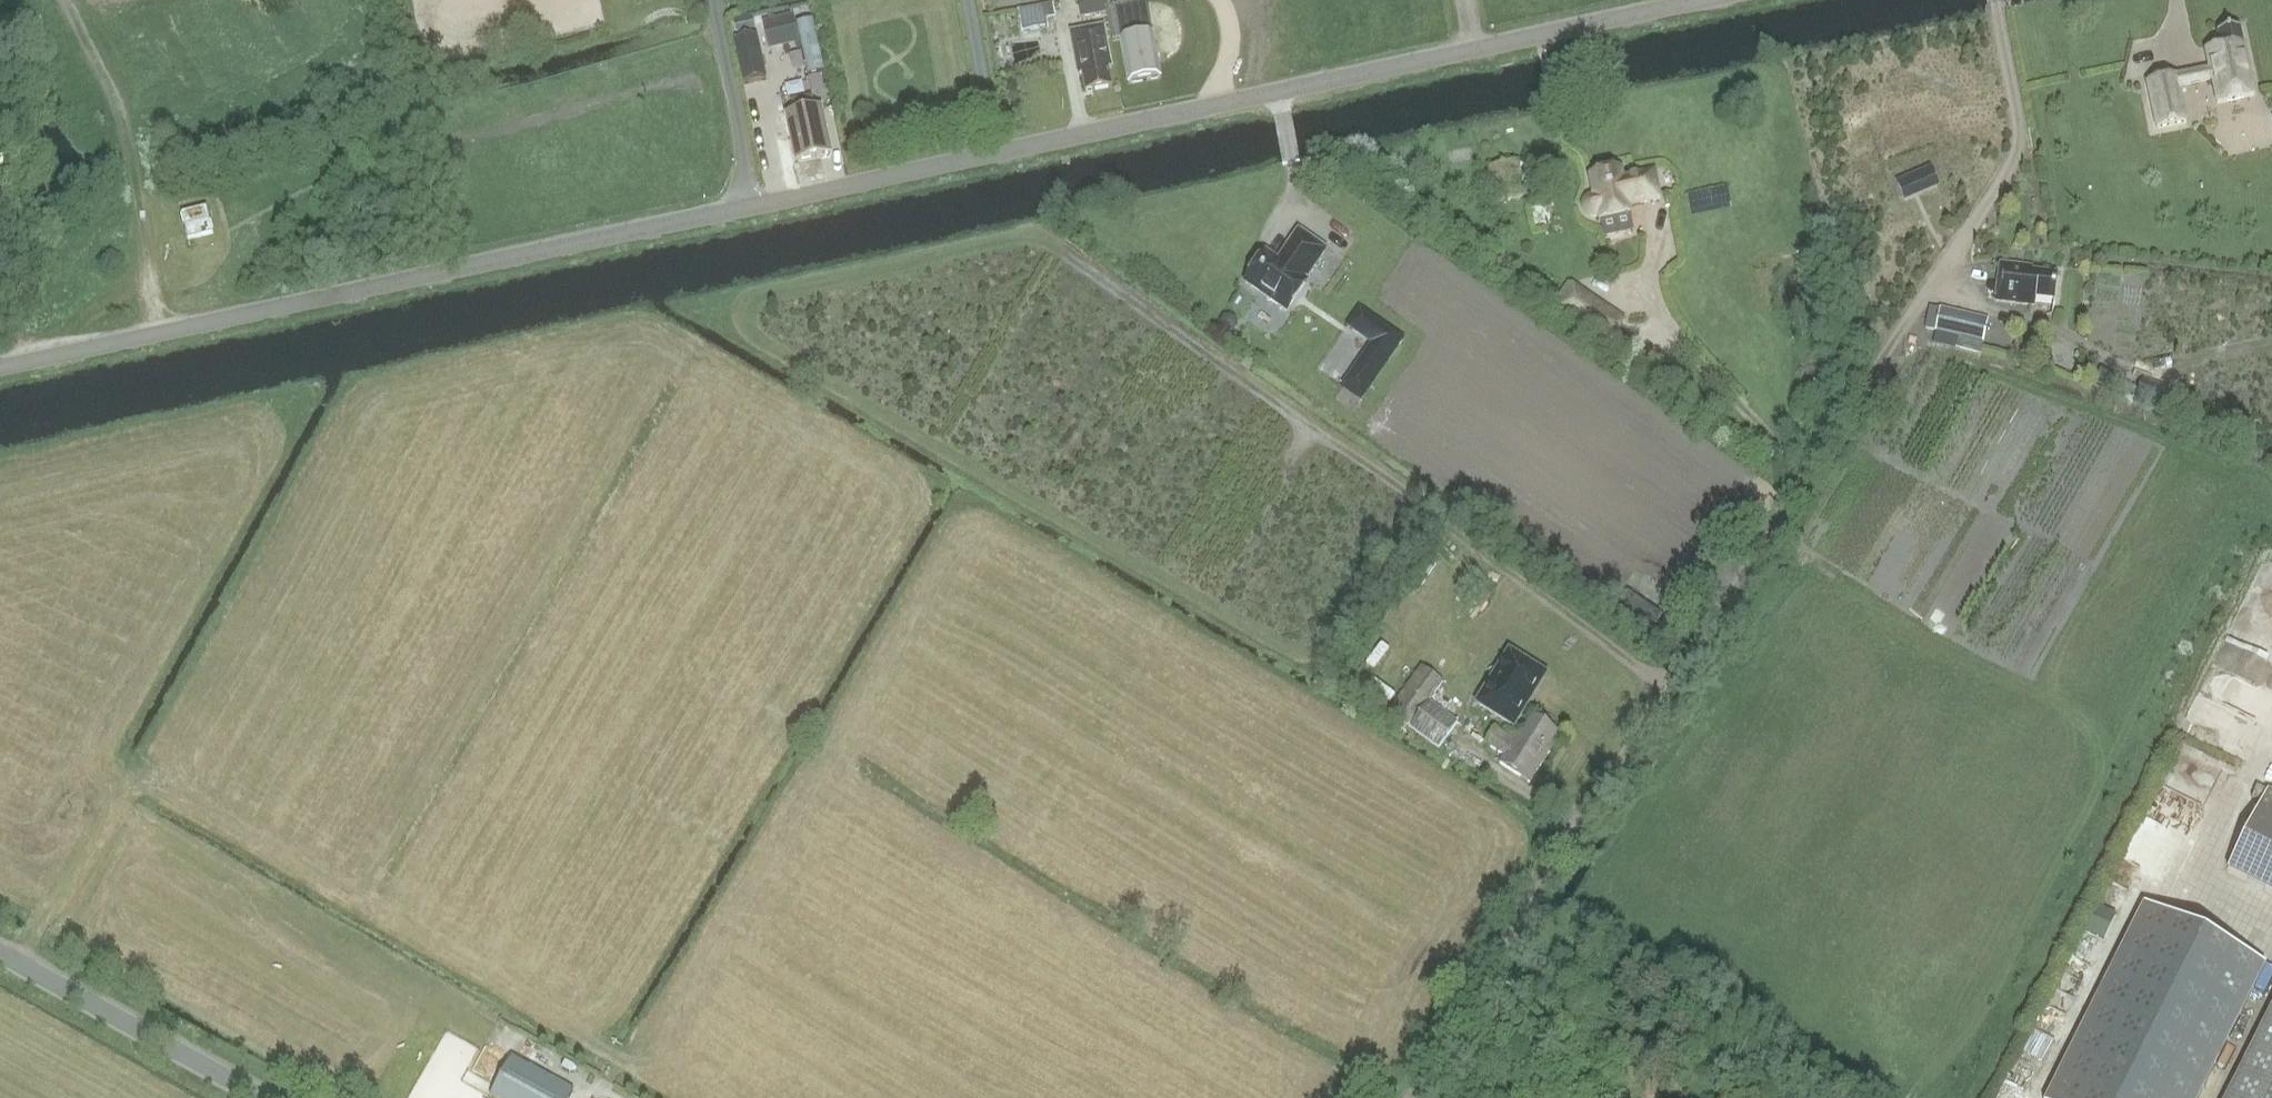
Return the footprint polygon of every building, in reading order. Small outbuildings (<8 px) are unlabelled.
[(1081,20),(1106,15),(1103,0),(1078,0),(1081,20)] [(1045,6),(1018,10),(1022,35),(1048,31),(1045,6)] [(794,16),(764,23),(769,47),(799,40),(794,16)] [(1149,21),(1118,27),(1128,84),(1160,78),(1157,59),(1159,56),(1158,48),(1154,46),(1152,33),(1151,34),(1149,21)] [(2221,48),(2206,51),(2218,104),(2254,97),(2239,28),(2218,32),(2221,48)] [(1086,93),(1112,89),(1109,70),(1112,70),(1105,29),(1073,34),(1080,76),(1083,75),(1086,93)] [(734,41),(743,84),(767,79),(758,36),(734,41)] [(810,69),(825,65),(821,49),(806,53),(810,69)] [(2187,123),(2177,76),(2148,82),(2157,129),(2187,123)] [(822,108),(786,116),(796,162),(832,154),(822,108)] [(1905,199),(1939,185),(1931,168),(1898,182),(1905,199)] [(1629,208),(1660,202),(1654,174),(1623,181),(1621,170),(1589,177),(1594,197),(1591,197),(1587,199),(1584,203),(1583,208),(1584,213),(1587,217),(1591,219),(1596,219),(1598,218),(1599,223),(1630,216),(1629,208)] [(179,213),(186,239),(215,231),(208,205),(179,213)] [(1305,279),(1324,249),(1298,232),(1279,262),(1266,254),(1246,284),(1289,311),(1309,281),(1305,279)] [(2053,300),(2057,275),(2022,271),(2022,267),(2000,264),(1995,301),(2034,306),(2035,298),(2053,300)] [(2148,271),(2102,266),(2096,325),(2108,326),(2109,314),(2123,316),(2125,299),(2144,301),(2148,271)] [(1626,320),(1568,281),(1551,307),(1607,347),(1626,320)] [(1989,319),(1940,308),(1935,331),(1958,336),(1955,349),(1981,355),(1989,319)] [(1403,339),(1358,309),(1347,326),(1372,343),(1342,387),(1361,400),(1403,339)] [(2101,371),(2095,384),(2112,392),(2118,380),(2101,371)] [(1510,654),(1479,703),(1513,725),(1544,674),(1510,654)] [(1421,668),(1388,713),(1438,750),(1457,724),(1428,702),(1442,683),(1421,668)] [(1504,753),(1496,768),(1531,786),(1559,733),(1528,717),(1517,738),(1494,726),(1485,744),(1504,753)] [(2271,894),(2271,795),(2268,792),(2228,872),(2271,894)] [(2085,927),(2104,935),(2114,911),(2095,903),(2085,927)] [(2143,906),(2047,1097),(2198,1097),(2264,966),(2143,906)] [(2226,1097),(2271,1097),(2271,1006),(2226,1097)] [(492,1097),(569,1097),(573,1091),(512,1057),(490,1097),(492,1097)]
